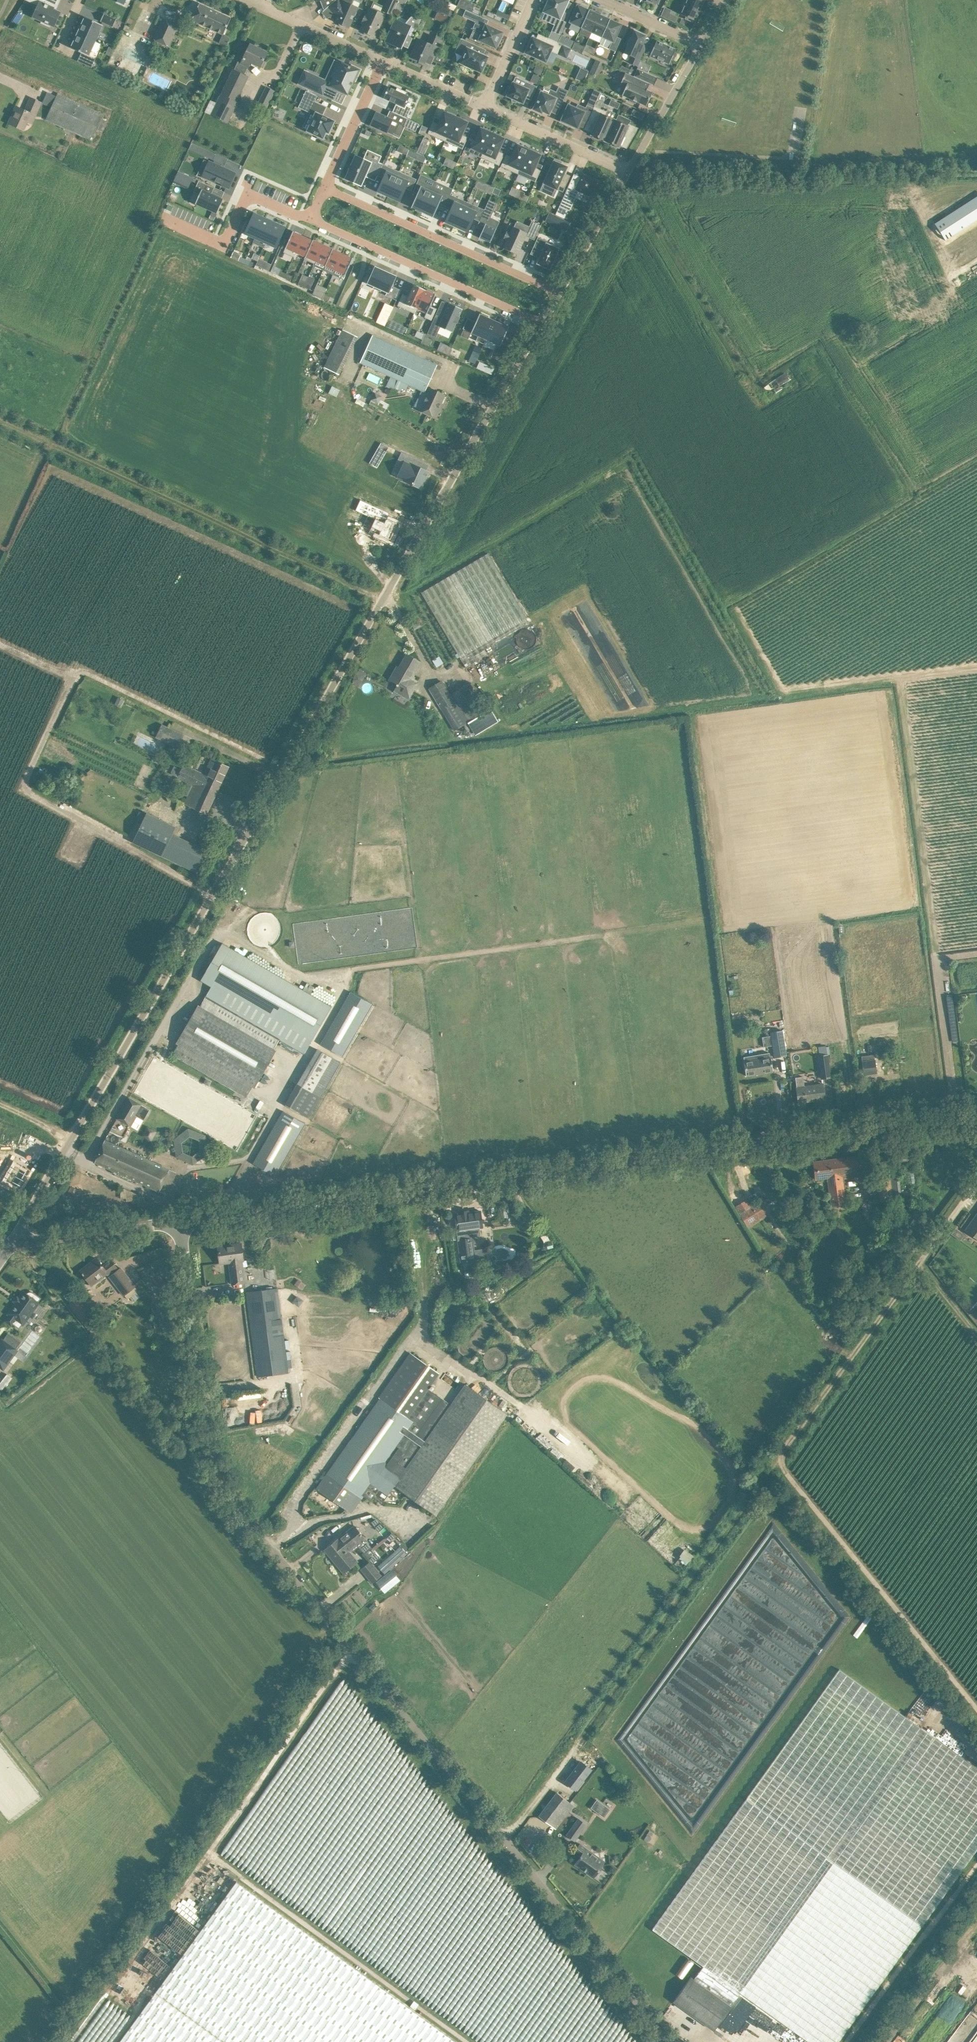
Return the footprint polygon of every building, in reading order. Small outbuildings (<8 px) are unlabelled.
[(54,26),(60,12),(53,9),(54,7),(47,4),(49,0),(41,0),(33,17),(42,21),(41,23),(51,27),(51,25),(54,26)] [(317,2),(320,0),(327,7),(323,11),(328,7),(336,0),(317,0),(317,2)] [(328,7),(334,13),(336,11),(340,13),(335,22),(339,24),(340,25),(341,27),(343,27),(345,26),(348,28),(358,7),(352,4),(354,0),(336,0),(328,7)] [(398,0),(387,0),(382,11),(392,15),(398,0)] [(566,0),(550,0),(545,11),(551,14),(548,22),(554,25),(548,38),(557,42),(570,14),(563,10),(567,1),(566,0)] [(680,14),(686,17),(685,20),(693,23),(694,20),(695,21),(705,0),(687,0),(680,14)] [(223,35),(227,27),(231,18),(199,4),(192,20),(223,35)] [(580,6),(578,5),(571,23),(581,27),(589,10),(585,8),(585,7),(581,5),(580,6)] [(374,37),(384,15),(371,8),(367,15),(366,15),(362,23),(364,24),(361,30),(364,32),(364,34),(369,36),(371,35),(374,37)] [(664,8),(660,16),(674,23),(678,14),(664,8)] [(453,12),(447,9),(445,14),(445,16),(451,18),(453,12)] [(438,10),(434,19),(447,25),(451,18),(445,16),(445,14),(438,10)] [(486,25),(489,20),(478,16),(472,12),(466,10),(464,16),(475,21),(486,25)] [(592,32),(599,15),(589,10),(590,10),(589,10),(581,27),(581,28),(592,32)] [(113,27),(117,20),(104,14),(101,21),(113,27)] [(606,16),(601,14),(601,15),(599,15),(592,32),(602,37),(601,37),(602,37),(610,20),(610,19),(609,19),(605,17),(606,16)] [(413,16),(412,15),(407,22),(405,25),(403,27),(395,23),(386,42),(397,47),(397,48),(398,47),(400,48),(402,45),(408,47),(420,20),(413,16)] [(76,32),(96,41),(103,25),(85,17),(82,23),(80,23),(76,32)] [(154,40),(168,46),(178,25),(164,18),(154,40)] [(615,36),(620,24),(610,20),(602,37),(606,38),(603,44),(610,47),(609,48),(616,51),(621,38),(615,36)] [(473,29),(469,38),(482,44),(483,42),(496,47),(499,41),(500,41),(503,35),(502,34),(502,33),(486,25),(475,21),(471,28),(473,29)] [(646,36),(635,31),(632,37),(630,37),(626,45),(628,46),(625,53),(632,56),(629,62),(638,66),(637,66),(638,67),(644,53),(649,43),(643,41),(646,36)] [(72,41),(74,41),(71,48),(89,56),(96,41),(76,32),(72,41)] [(428,54),(434,57),(442,41),(441,40),(444,35),(438,32),(435,38),(431,36),(427,43),(418,39),(410,57),(424,63),(428,54)] [(446,33),(444,38),(454,42),(456,37),(446,33)] [(526,52),(545,61),(550,50),(558,54),(557,55),(567,59),(571,48),(557,42),(548,38),(545,37),(542,43),(533,38),(526,52)] [(461,62),(463,63),(462,65),(471,69),(472,67),(480,71),(481,69),(483,70),(485,65),(484,64),(487,58),(483,56),(486,49),(461,38),(461,39),(462,39),(456,52),(464,56),(461,62)] [(574,41),(568,38),(565,45),(571,48),(574,41)] [(676,49),(656,41),(654,46),(649,43),(644,53),(650,55),(650,56),(657,59),(658,57),(669,62),(669,64),(672,59),(673,59),(676,53),(675,52),(676,49)] [(585,47),(575,42),(572,49),(582,53),(585,47)] [(596,49),(586,44),(584,50),(594,55),(596,49)] [(266,61),(264,60),(267,53),(250,45),(241,63),(238,62),(234,70),(244,75),(248,67),(249,68),(252,62),(262,67),(266,61)] [(118,68),(142,79),(152,57),(128,46),(118,68)] [(596,59),(593,64),(600,67),(602,62),(596,59)] [(306,80),(304,79),(301,85),(332,100),(337,88),(347,93),(353,80),(354,80),(354,81),(356,82),(356,81),(355,81),(360,70),(352,66),(352,64),(351,64),(350,65),(351,66),(351,67),(341,63),(334,79),(329,76),(327,80),(310,72),(306,80)] [(583,81),(587,70),(579,67),(574,78),(583,81)] [(631,68),(628,74),(634,76),(636,71),(631,68)] [(654,84),(655,85),(658,77),(637,68),(636,71),(634,76),(644,81),(654,85),(654,84)] [(234,70),(233,70),(232,69),(220,95),(210,115),(228,123),(238,103),(236,102),(248,77),(244,75),(234,70)] [(634,76),(628,74),(625,73),(620,85),(625,87),(622,95),(630,99),(629,101),(635,103),(636,102),(646,106),(652,92),(647,90),(650,83),(644,81),(634,76)] [(533,74),(530,81),(537,84),(540,77),(533,74)] [(513,82),(516,77),(515,77),(515,78),(513,82),(511,87),(508,86),(505,93),(507,94),(507,96),(523,103),(525,98),(531,100),(535,92),(537,86),(527,82),(524,87),(513,82)] [(568,91),(558,86),(556,92),(552,90),(550,91),(548,95),(541,92),(533,109),(542,113),(543,111),(549,114),(554,102),(561,106),(568,91)] [(266,87),(263,95),(270,99),(274,91),(266,87)] [(388,87),(383,98),(396,104),(392,112),(407,118),(412,107),(406,104),(410,96),(406,95),(407,92),(397,87),(396,90),(388,87)] [(321,115),(322,112),(324,113),(327,107),(315,101),(317,96),(306,90),(298,107),(315,115),(307,131),(323,138),(326,132),(329,133),(334,121),(321,115)] [(58,94),(46,120),(91,140),(92,141),(92,140),(97,129),(102,132),(107,122),(102,120),(104,115),(58,94)] [(13,113),(9,123),(18,127),(23,130),(27,122),(31,112),(36,114),(41,102),(40,102),(31,98),(28,105),(26,111),(16,107),(13,113)] [(617,108),(619,103),(612,100),(610,105),(617,108)] [(593,108),(587,105),(585,108),(578,105),(576,108),(568,105),(565,111),(564,110),(560,118),(562,119),(561,121),(569,124),(569,123),(572,125),(577,128),(581,120),(587,122),(588,119),(593,108)] [(605,116),(607,112),(594,106),(593,108),(588,119),(596,123),(591,134),(593,135),(592,137),(598,139),(599,138),(605,140),(614,120),(605,116)] [(376,112),(371,125),(393,135),(397,127),(398,124),(402,125),(405,127),(415,131),(419,124),(393,112),(390,118),(376,112)] [(445,141),(456,117),(454,116),(455,115),(448,112),(447,113),(445,112),(444,112),(439,124),(433,122),(428,133),(445,141)] [(462,134),(467,122),(466,122),(456,117),(445,141),(462,149),(468,137),(462,134)] [(628,123),(627,126),(614,120),(605,140),(612,143),(611,145),(616,148),(617,146),(619,146),(624,135),(632,139),(638,128),(628,123)] [(422,125),(419,133),(424,135),(427,128),(422,125)] [(481,158),(492,134),(491,133),(491,131),(484,128),(484,130),(482,129),(481,128),(475,141),(469,138),(464,150),(481,158)] [(498,151),(504,138),(503,138),(501,137),(502,136),(494,133),(494,134),(492,134),(481,158),(499,165),(504,153),(498,151)] [(192,143),(189,149),(213,160),(214,160),(213,163),(207,177),(229,187),(235,173),(220,167),(221,164),(225,165),(228,159),(216,154),(192,143)] [(399,145),(397,150),(407,155),(409,149),(399,145)] [(518,174),(529,150),(518,145),(517,145),(512,157),(506,154),(501,166),(518,174)] [(409,149),(407,155),(414,158),(417,152),(409,149)] [(535,167),(540,155),(539,154),(539,155),(537,154),(538,152),(531,149),(530,151),(529,150),(518,174),(535,182),(541,170),(535,167)] [(350,170),(346,178),(357,182),(358,179),(362,181),(363,178),(364,176),(375,181),(383,164),(371,159),(369,163),(356,157),(352,164),(351,164),(348,169),(350,170)] [(453,169),(456,163),(445,158),(442,164),(453,169)] [(555,159),(544,183),(563,192),(570,176),(564,173),(567,167),(561,164),(561,162),(555,159)] [(388,196),(400,171),(383,164),(377,176),(383,178),(377,192),(388,196)] [(464,166),(462,172),(473,177),(475,171),(464,166)] [(178,171),(173,181),(174,181),(189,188),(193,177),(179,171),(178,171)] [(411,191),(416,179),(400,171),(388,196),(399,201),(405,188),(411,191)] [(579,191),(590,196),(597,181),(582,174),(576,186),(570,183),(556,214),(564,218),(567,210),(570,211),(579,191)] [(200,194),(195,204),(217,213),(224,199),(211,194),(214,187),(199,180),(194,192),(200,194)] [(422,212),(434,186),(418,180),(413,192),(417,193),(411,207),(416,209),(416,210),(421,212),(422,211),(422,212)] [(489,185),(485,193),(491,195),(492,193),(494,187),(489,185)] [(439,203),(445,206),(451,194),(434,186),(422,212),(433,217),(439,203)] [(494,187),(492,193),(498,196),(501,190),(494,187)] [(946,236),(976,216),(976,193),(935,219),(946,236)] [(456,227),(468,201),(451,194),(445,206),(451,209),(445,222),(456,227)] [(489,200),(477,227),(483,230),(479,237),(490,242),(500,221),(491,217),(497,203),(489,200)] [(485,209),(468,201),(456,227),(467,232),(473,218),(479,221),(485,209)] [(253,243),(264,218),(253,213),(244,233),(255,238),(253,242),(253,243)] [(549,213),(545,221),(550,223),(554,215),(549,213)] [(264,247),(275,222),(264,218),(253,243),(264,247)] [(526,232),(513,226),(510,233),(506,231),(503,238),(507,240),(503,248),(517,254),(526,236),(534,240),(541,225),(532,221),(526,232)] [(286,227),(275,222),(264,247),(266,243),(276,248),(286,227)] [(293,256),(302,236),(293,232),(294,231),(293,231),(283,252),(293,256)] [(305,257),(312,240),(302,236),(293,256),(294,257),(296,253),(305,257)] [(538,236),(531,252),(540,256),(537,263),(549,269),(558,249),(546,243),(547,240),(538,236)] [(313,266),(323,244),(313,240),(312,240),(305,257),(304,259),(314,263),(313,266)] [(324,270),(333,250),(333,249),(323,244),(313,266),(324,270)] [(334,275),(344,254),(333,250),(324,270),(334,275)] [(343,279),(353,258),(352,258),(344,254),(334,275),(343,279)] [(269,271),(271,264),(265,262),(262,268),(269,271)] [(395,276),(375,267),(368,283),(374,286),(373,288),(380,291),(381,289),(387,292),(386,295),(396,300),(401,290),(391,285),(392,284),(395,276)] [(414,313),(425,289),(413,284),(413,285),(414,285),(408,297),(403,294),(397,306),(414,313)] [(315,288),(313,294),(322,299),(324,294),(325,292),(315,288)] [(430,306),(436,294),(435,294),(433,293),(433,292),(428,289),(427,291),(426,290),(425,289),(414,313),(415,313),(416,309),(417,309),(426,313),(424,317),(431,320),(436,309),(436,308),(430,306)] [(376,297),(372,306),(357,299),(352,311),(381,323),(390,303),(376,297)] [(438,310),(427,334),(436,338),(441,326),(452,331),(451,332),(452,332),(456,323),(457,324),(460,317),(459,316),(462,309),(462,308),(449,303),(448,303),(444,313),(438,311),(438,310)] [(494,321),(488,318),(488,316),(482,313),(481,315),(479,314),(476,322),(467,318),(463,329),(478,335),(476,340),(484,344),(494,321)] [(388,319),(385,326),(405,335),(407,328),(388,319)] [(511,343),(503,339),(509,327),(507,326),(507,324),(501,322),(500,323),(494,321),(484,344),(486,339),(497,344),(491,356),(501,361),(511,343)] [(323,368),(338,374),(354,335),(339,329),(323,368)] [(373,335),(360,362),(398,380),(394,388),(401,391),(402,388),(405,390),(408,384),(421,390),(428,393),(430,388),(427,387),(437,365),(428,360),(373,335)] [(476,345),(468,361),(475,363),(482,348),(476,345)] [(488,365),(485,371),(491,374),(494,368),(488,365)] [(775,379),(780,386),(790,380),(786,373),(775,379)] [(771,392),(778,389),(774,380),(767,383),(771,392)] [(331,387),(329,393),(336,396),(339,391),(331,387)] [(421,390),(414,407),(420,410),(427,413),(436,417),(440,408),(438,408),(444,395),(430,388),(428,393),(421,390)] [(371,400),(369,404),(385,412),(389,404),(380,400),(378,404),(371,400)] [(424,440),(418,453),(424,456),(431,443),(424,440)] [(381,443),(370,462),(377,466),(388,447),(381,443)] [(401,452),(398,459),(405,463),(399,476),(406,480),(405,480),(421,487),(428,472),(426,471),(415,466),(419,460),(401,452)] [(360,500),(356,510),(375,519),(370,529),(376,532),(376,533),(390,539),(397,524),(387,519),(389,513),(360,499),(359,500),(360,500)] [(488,553),(421,592),(426,601),(457,653),(466,668),(488,655),(485,649),(529,623),(493,562),(488,553)] [(418,621),(411,625),(414,630),(421,626),(418,621)] [(420,662),(407,655),(397,672),(395,671),(390,680),(397,685),(397,686),(398,687),(396,691),(406,697),(415,681),(410,678),(420,662)] [(357,685),(365,672),(359,668),(351,681),(357,685)] [(432,687),(429,689),(454,731),(458,728),(463,725),(483,713),(467,685),(454,693),(458,698),(456,700),(444,680),(432,687)] [(183,735),(165,726),(161,725),(156,736),(160,738),(178,746),(183,735)] [(152,760),(152,761),(159,765),(161,759),(154,756),(153,758),(152,760)] [(228,767),(219,762),(213,759),(206,774),(184,764),(182,769),(174,766),(171,772),(172,774),(178,777),(178,778),(187,783),(182,793),(188,797),(185,803),(206,813),(228,767)] [(146,813),(133,842),(158,854),(187,868),(189,869),(198,873),(208,851),(199,847),(172,834),(176,827),(146,813)] [(331,1006),(222,943),(201,980),(211,986),(207,995),(200,1007),(198,1005),(176,1042),(178,1044),(172,1054),(247,1097),(252,1086),(255,1088),(276,1051),(274,1049),(279,1039),(304,1053),(331,1006)] [(342,1056),(372,1004),(351,991),(320,1044),(342,1056)] [(787,1056),(786,1049),(783,1031),(771,1032),(771,1036),(762,1037),(763,1042),(764,1047),(773,1045),(774,1057),(787,1056)] [(340,1062),(317,1048),(297,1083),(285,1104),(308,1118),(320,1097),(340,1062)] [(772,1070),(770,1058),(769,1052),(744,1056),(747,1075),(772,1070)] [(829,1054),(821,1056),(824,1078),(832,1077),(829,1054)] [(876,1071),(875,1059),(874,1054),(861,1055),(862,1061),(864,1073),(876,1071)] [(823,1084),(806,1087),(804,1087),(803,1077),(795,1078),(798,1102),(812,1100),(812,1099),(824,1098),(824,1099),(825,1099),(823,1084)] [(149,1109),(141,1104),(129,1097),(117,1118),(129,1125),(135,1115),(144,1119),(149,1109)] [(283,1111),(253,1163),(274,1176),(305,1123),(283,1111)] [(210,1148),(191,1124),(167,1142),(186,1166),(210,1148)] [(166,1168),(114,1144),(105,1140),(95,1162),(165,1194),(176,1172),(166,1168)] [(859,1172),(859,1166),(857,1156),(813,1162),(815,1178),(828,1176),(832,1205),(846,1203),(842,1174),(859,1172)] [(14,1159),(0,1182),(18,1192),(31,1169),(14,1159)] [(767,1175),(738,1178),(741,1199),(758,1197),(757,1189),(773,1186),(768,1186),(767,1175)] [(75,1197),(79,1190),(70,1186),(67,1193),(75,1197)] [(778,1197),(775,1192),(768,1195),(770,1201),(778,1197)] [(745,1200),(736,1206),(745,1221),(748,1226),(767,1214),(764,1209),(759,1201),(750,1207),(745,1200)] [(507,1206),(499,1206),(499,1214),(507,1213),(507,1206)] [(784,1206),(770,1207),(774,1238),(788,1236),(784,1206)] [(480,1211),(455,1214),(461,1262),(463,1261),(475,1260),(481,1259),(480,1250),(474,1250),(473,1241),(472,1238),(475,1237),(476,1237),(477,1236),(477,1235),(477,1233),(477,1232),(477,1228),(479,1227),(483,1227),(480,1211)] [(965,1230),(976,1239),(976,1213),(965,1230)] [(529,1220),(520,1215),(516,1222),(525,1227),(529,1220)] [(951,1232),(959,1239),(962,1234),(954,1228),(951,1232)] [(243,1260),(242,1253),(241,1243),(232,1244),(232,1246),(220,1248),(220,1246),(218,1246),(220,1263),(232,1262),(232,1268),(230,1268),(232,1284),(245,1282),(242,1260),(243,1260)] [(106,1271),(108,1274),(115,1267),(114,1265),(115,1264),(111,1260),(103,1266),(97,1258),(95,1259),(97,1261),(89,1266),(88,1265),(81,1271),(82,1273),(91,1285),(99,1279),(97,1278),(106,1271)] [(113,1274),(110,1276),(124,1295),(125,1294),(129,1299),(131,1297),(134,1301),(140,1297),(137,1292),(139,1291),(135,1287),(121,1268),(113,1274)] [(298,1279),(295,1285),(302,1290),(306,1284),(298,1279)] [(257,1376),(288,1372),(277,1288),(246,1292),(257,1376)] [(9,1314),(4,1321),(12,1326),(14,1324),(19,1327),(21,1325),(22,1325),(39,1302),(38,1302),(41,1298),(33,1292),(32,1291),(31,1291),(30,1291),(29,1291),(28,1291),(28,1292),(27,1292),(26,1293),(24,1292),(23,1292),(17,1302),(8,1314),(9,1314)] [(0,1340),(0,1367),(4,1369),(18,1350),(16,1349),(3,1340),(1,1338),(0,1340)] [(451,1404),(429,1389),(439,1373),(410,1352),(379,1397),(380,1398),(317,1489),(350,1512),(362,1494),(371,1501),(374,1496),(382,1503),(394,1486),(436,1516),(508,1414),(465,1383),(451,1404)] [(0,1379),(0,1390),(1,1391),(12,1377),(5,1372),(0,1379)] [(374,1519),(371,1521),(375,1526),(381,1522),(376,1518),(374,1519)] [(354,1526),(339,1538),(345,1545),(346,1544),(352,1550),(353,1551),(359,1546),(370,1561),(371,1561),(373,1563),(380,1557),(366,1541),(367,1540),(365,1538),(365,1539),(360,1533),(359,1531),(359,1530),(359,1529),(358,1527),(356,1527),(355,1527),(354,1526)] [(350,1551),(352,1550),(346,1544),(345,1545),(339,1538),(325,1550),(344,1572),(358,1561),(350,1551)] [(411,1551),(406,1545),(402,1548),(400,1546),(379,1565),(385,1572),(411,1551)] [(673,1561),(681,1568),(692,1554),(684,1548),(673,1561)] [(380,1576),(382,1575),(373,1563),(371,1561),(370,1561),(361,1569),(372,1583),(380,1576)] [(384,1591),(400,1579),(392,1570),(377,1582),(384,1591)] [(652,1929),(703,1966),(694,1979),(691,1976),(673,2001),(714,2030),(741,1993),(809,2041),(838,2041),(922,1925),(976,1849),(976,1768),(839,1669),(746,1799),(658,1921),(652,1929)] [(581,1762),(566,1782),(574,1788),(576,1790),(585,1778),(592,1770),(589,1768),(581,1762)] [(541,1816),(556,1828),(574,1805),(557,1792),(539,1816),(540,1817),(541,1816)] [(588,1798),(584,1803),(589,1807),(589,1806),(593,1801),(588,1798)] [(610,1809),(597,1799),(591,1807),(604,1817),(610,1809)] [(575,1840),(587,1824),(579,1818),(567,1835),(575,1840)] [(580,1843),(574,1851),(580,1856),(575,1864),(593,1877),(605,1861),(580,1843)] [(374,1983),(235,1883),(119,2041),(456,2041),(374,1983)] [(686,1958),(675,1974),(681,1978),(692,1962),(686,1958)]
